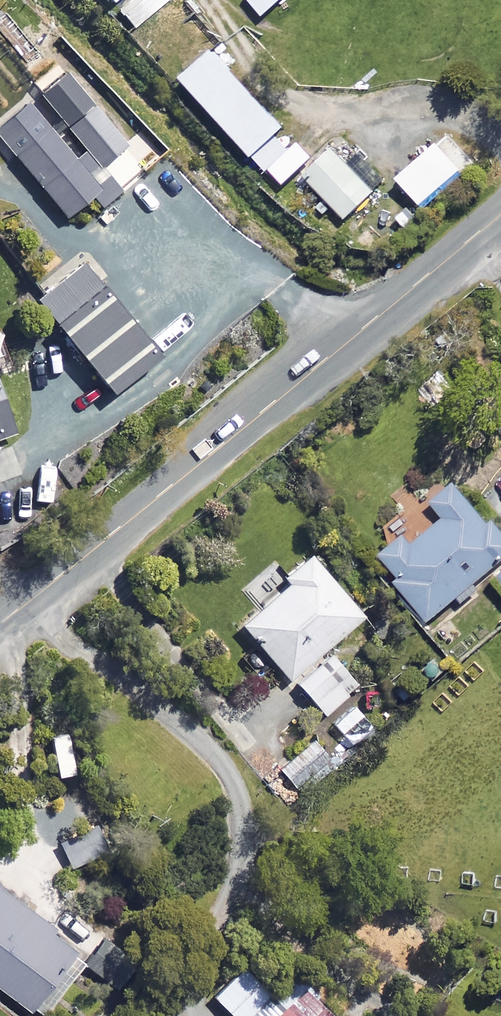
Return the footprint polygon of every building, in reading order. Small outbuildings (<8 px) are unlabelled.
[(119,12),(134,30),(169,0),(133,0),(119,12)] [(263,17),(282,0),(248,0),(263,17)] [(284,133),(214,55),(184,83),(253,160),(284,133)] [(29,102),(0,127),(0,135),(47,191),(70,218),(97,195),(109,209),(129,192),(106,165),(129,146),(67,73),(41,94),(89,150),(78,160),(29,102)] [(373,196),(328,148),(301,174),(346,221),(373,196)] [(86,262),(39,300),(117,395),(164,357),(86,262)] [(13,373),(0,339),(0,377),(13,373)] [(22,436),(0,379),(0,444),(22,436)] [(441,518),(414,544),(405,535),(380,560),(441,622),(493,570),(500,578),(500,530),(451,480),(428,504),(441,518)] [(267,561),(236,588),(258,614),(240,630),(320,722),(362,686),(332,652),(364,625),(304,556),(281,577),(267,561)] [(96,821),(65,837),(80,868),(111,852),(96,821)] [(0,892),(0,989),(35,1015),(45,1015),(79,972),(70,966),(80,953),(0,892)] [(101,945),(84,967),(118,992),(134,970),(101,945)] [(290,975),(269,997),(243,970),(215,997),(233,1015),(332,1015),(290,975)]
